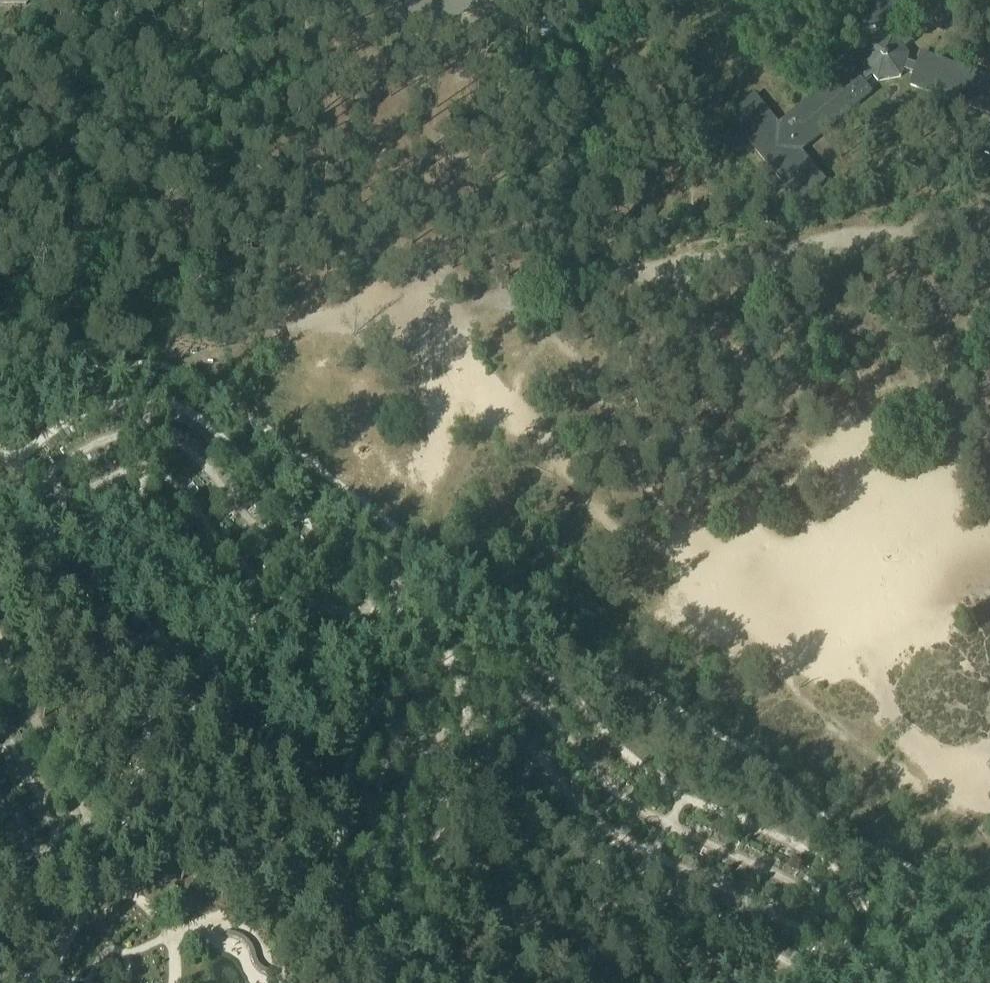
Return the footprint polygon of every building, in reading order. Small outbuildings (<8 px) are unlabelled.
[(414,31),(507,7),(505,0),(406,0),(414,31)] [(754,98),(729,119),(799,204),(824,183),(799,152),(871,93),(864,84),(872,77),(877,83),(901,78),(903,72),(915,76),(910,89),(989,117),(989,79),(922,55),(918,67),(906,63),(908,56),(904,51),(913,42),(908,36),(898,44),(893,38),(886,39),(884,28),(898,25),(893,0),(856,0),(862,31),(875,29),(877,41),(870,42),(862,65),(866,70),(858,77),(850,68),(778,127),(754,98)]
